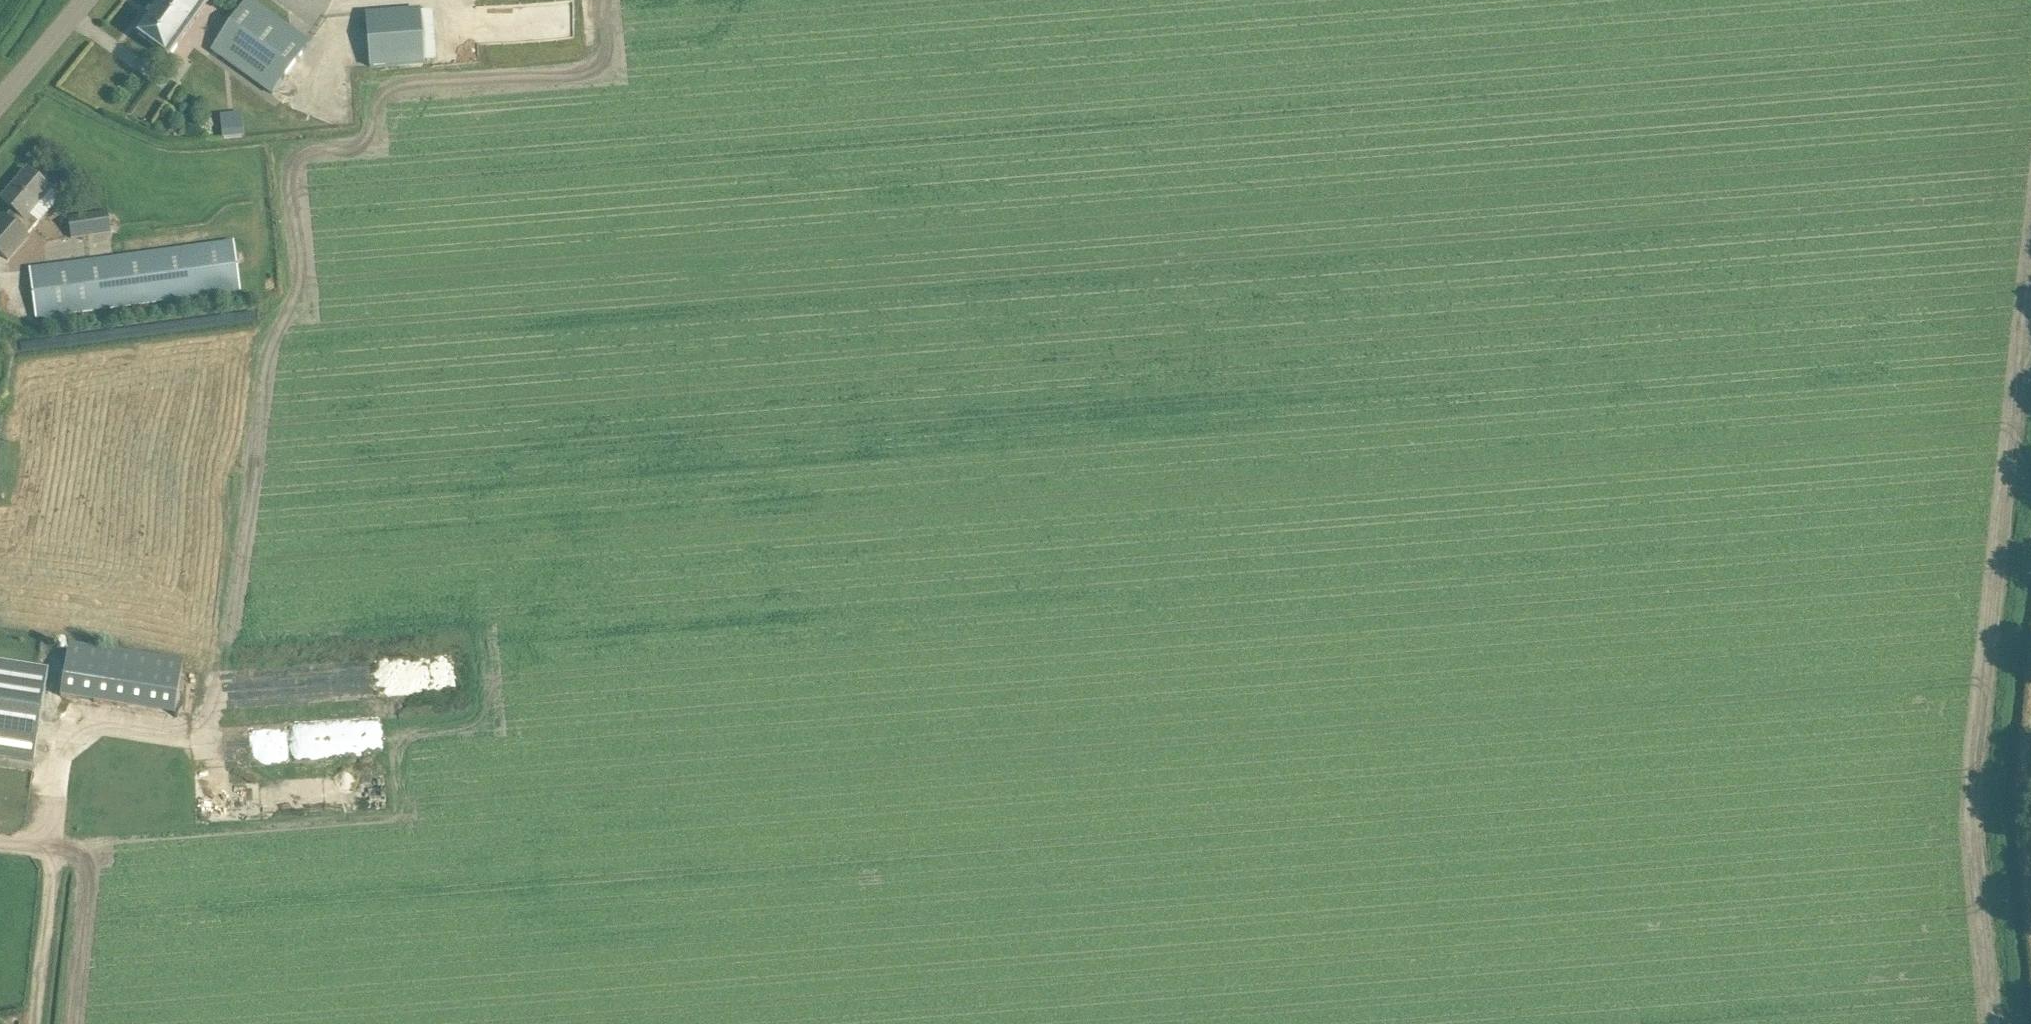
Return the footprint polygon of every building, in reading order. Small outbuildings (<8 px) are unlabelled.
[(136,32),(168,56),(174,47),(208,0),(159,0),(136,32)] [(210,50),(272,95),(310,42),(252,0),(246,0),(210,50)] [(365,14),(370,68),(426,63),(421,9),(365,14)] [(224,137),(245,134),(242,111),(221,114),(224,137)] [(43,183),(28,170),(13,187),(15,188),(5,200),(3,199),(2,199),(19,214),(12,222),(5,216),(0,222),(0,252),(10,261),(31,237),(28,235),(39,222),(31,216),(52,191),(43,183)] [(69,217),(72,239),(111,233),(108,211),(69,217)] [(240,290),(233,242),(31,269),(37,317),(240,290)] [(137,654),(69,644),(61,696),(129,707),(137,654)] [(0,663),(0,758),(35,764),(39,741),(50,671),(0,663)]
